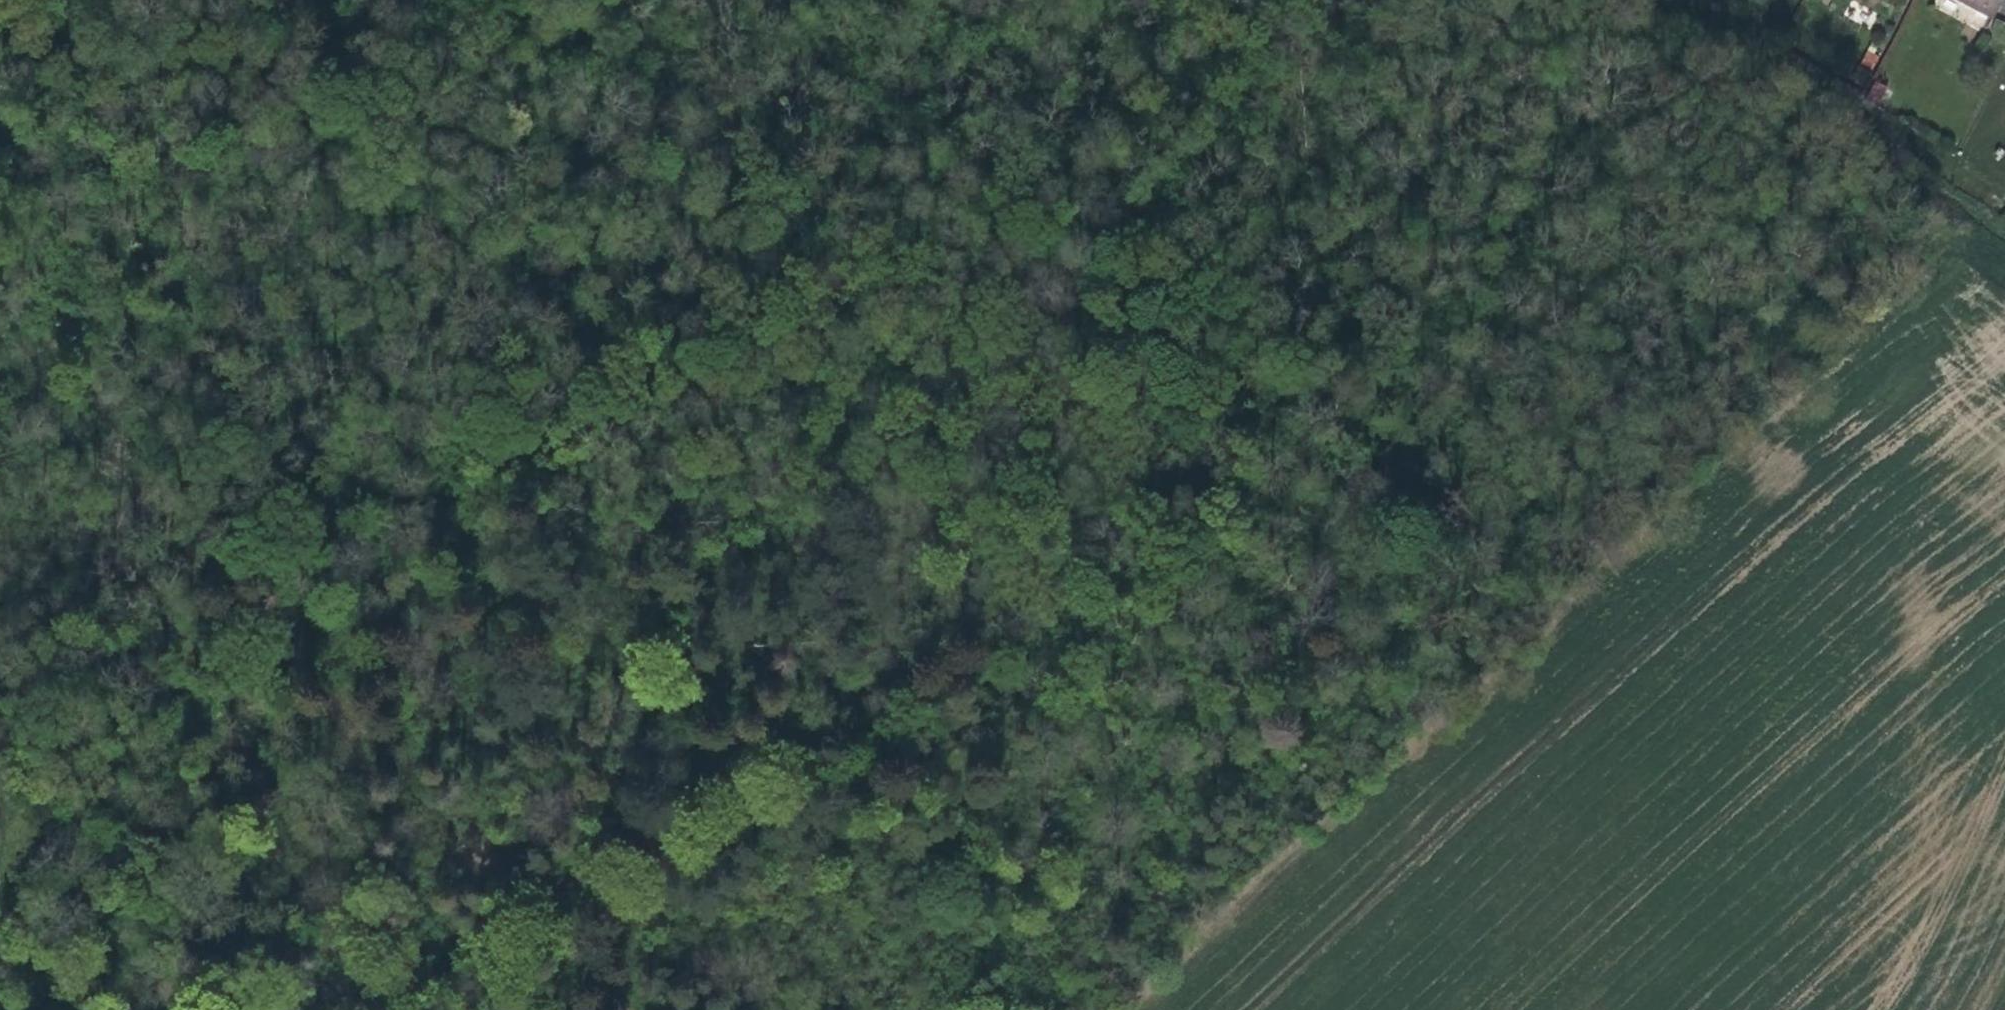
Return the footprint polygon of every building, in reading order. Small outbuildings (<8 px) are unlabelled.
[(1990,15),(1999,0),(1962,0),(1990,15)]
